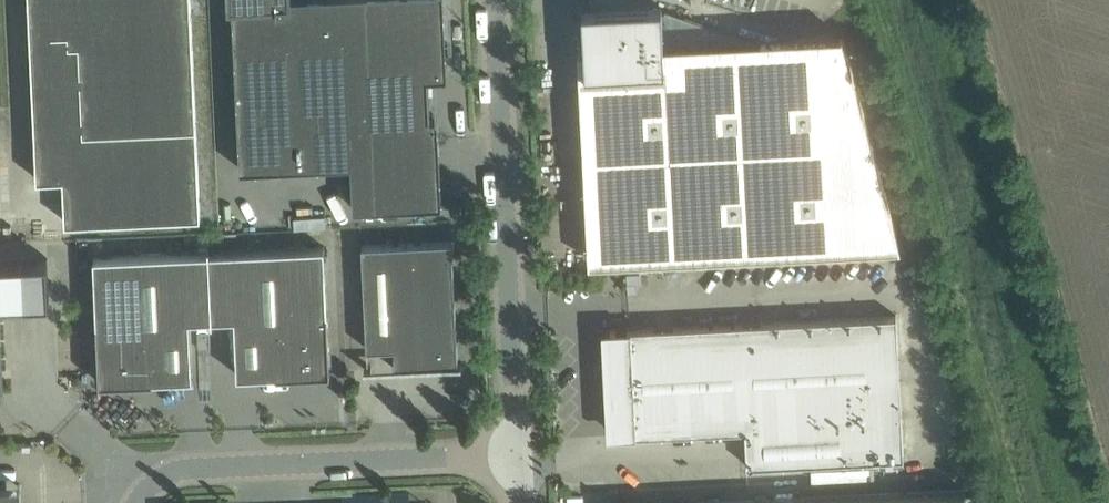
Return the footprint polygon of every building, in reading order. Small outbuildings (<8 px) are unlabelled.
[(28,10),(37,178),(85,176),(87,220),(66,221),(200,215),(190,0),(28,0),(28,10)] [(347,0),(232,0),(240,169),(351,163),(353,207),(356,207),(350,63),(347,0)] [(356,207),(442,203),(437,116),(430,117),(428,76),(447,75),(446,59),(445,59),(443,0),(347,0),(350,63),(356,207)] [(840,39),(840,40),(758,44),(758,41),(665,10),(665,12),(661,12),(661,6),(583,10),(585,52),(581,52),(579,52),(589,257),(591,257),(591,256),(896,241),(896,242),(899,241),(843,39),(840,39)] [(87,232),(124,232),(124,221),(87,221),(87,232)] [(394,365),(394,367),(461,364),(461,362),(458,362),(452,240),(361,244),(366,348),(394,347),(395,365),(394,365)] [(209,251),(212,317),(234,316),(237,374),(276,373),(277,374),(330,372),(327,312),(324,246),(209,251)] [(189,318),(212,317),(209,251),(94,256),(97,323),(96,323),(99,382),(153,380),(153,378),(192,377),(189,318)] [(49,298),(47,258),(0,260),(0,300),(49,298)] [(607,436),(616,435),(745,429),(747,465),(904,457),(897,315),(602,330),(607,436)] [(21,482),(0,483),(0,502),(22,502),(21,482)] [(965,489),(692,502),(965,502),(965,489)]
